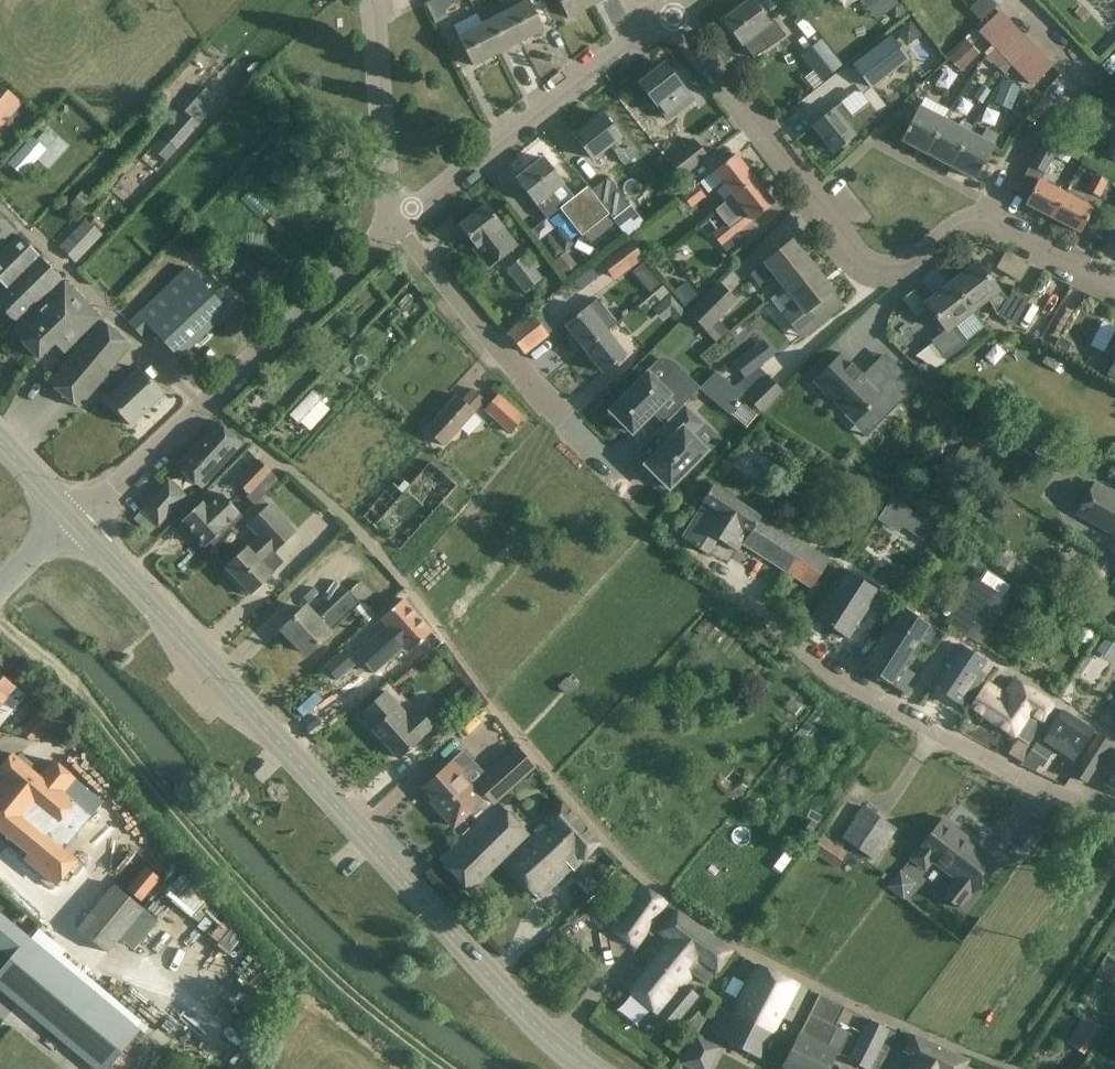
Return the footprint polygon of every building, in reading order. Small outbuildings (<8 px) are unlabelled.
[(456,0),(431,0),(425,3),(435,23),(447,17),(442,8),(456,0)] [(519,42),(543,30),(528,1),(523,3),(521,0),(503,0),(499,2),(505,12),(504,13),(519,42)] [(567,18),(591,5),(588,0),(558,0),(567,18)] [(723,20),(741,45),(743,44),(753,58),(768,47),(785,34),(773,19),(768,23),(763,17),(751,0),(749,0),(723,20)] [(866,9),(878,0),(859,0),(866,9)] [(1109,19),(1114,19),(1114,0),(1114,1),(1103,13),(1109,19)] [(998,11),(979,30),(994,45),(1013,27),(998,11)] [(476,14),(496,54),(519,42),(504,13),(481,24),(476,14)] [(472,66),(496,54),(476,14),(454,24),(460,35),(457,37),(472,66)] [(990,64),(992,62),(1004,74),(1010,63),(1030,44),(1013,27),(994,45),(985,54),(986,56),(984,59),(990,64)] [(905,59),(888,38),(853,66),(870,87),(905,59)] [(841,65),(821,41),(803,56),(822,80),(841,65)] [(967,61),(976,52),(964,41),(956,49),(967,61)] [(1051,65),(1030,44),(1010,63),(1004,74),(1005,75),(1012,64),(1031,85),(1051,65)] [(680,84),(664,64),(639,84),(667,120),(679,110),(692,100),(679,85),(680,84)] [(996,98),(1012,105),(1019,87),(1003,81),(996,98)] [(0,84),(0,128),(22,104),(0,84)] [(982,84),(974,97),(983,102),(991,90),(982,84)] [(206,88),(151,148),(165,160),(220,100),(206,88)] [(852,116),(841,102),(812,125),(833,152),(879,116),(868,103),(852,116)] [(911,121),(900,140),(902,141),(902,140),(926,152),(944,119),(948,111),(932,103),(928,111),(919,105),(911,121)] [(1008,132),(1015,118),(988,106),(982,120),(1008,132)] [(635,157),(601,113),(573,135),(592,160),(610,146),(624,165),(635,157)] [(951,165),(969,131),(972,125),(960,119),(957,125),(944,119),(926,152),(951,165)] [(55,138),(42,126),(8,163),(21,175),(55,138)] [(969,131),(951,165),(975,178),(975,179),(976,180),(999,135),(986,128),(981,138),(969,131)] [(707,155),(695,140),(669,160),(681,176),(707,155)] [(1043,141),(1030,165),(1044,173),(1053,156),(1066,164),(1070,157),(1057,149),(1043,141)] [(715,209),(717,211),(733,197),(755,180),(735,154),(713,171),(732,195),(715,209)] [(544,158),(516,180),(529,197),(546,218),(559,208),(580,236),(608,214),(586,187),(573,197),(562,183),(563,183),(544,158)] [(1107,181),(1095,174),(1087,190),(1099,196),(1107,181)] [(608,176),(591,190),(609,214),(613,218),(630,204),(608,176)] [(774,203),(755,180),(733,197),(717,211),(726,222),(712,234),(730,256),(746,243),(737,232),(774,203)] [(1024,204),(1052,219),(1064,194),(1037,180),(1024,204)] [(705,195),(696,185),(682,196),(690,206),(705,195)] [(82,190),(70,204),(79,212),(91,199),(82,190)] [(1092,209),(1064,194),(1052,219),(1079,233),(1089,214),(1092,209)] [(503,227),(485,204),(458,225),(475,247),(473,248),(488,267),(515,245),(501,228),(503,227)] [(14,230),(0,215),(0,243),(14,230)] [(100,235),(85,221),(60,248),(75,261),(90,245),(100,235)] [(8,288),(40,257),(19,235),(0,254),(0,281),(8,288)] [(644,257),(630,239),(600,261),(614,280),(644,257)] [(774,273),(784,287),(811,265),(791,240),(750,274),(759,285),(774,273)] [(565,251),(553,262),(566,278),(578,267),(565,251)] [(1005,253),(1002,259),(1018,269),(1013,277),(1018,281),(1023,273),(1028,266),(1028,265),(1028,266),(1029,264),(1027,262),(1026,264),(1023,262),(1013,256),(1007,253),(1007,252),(1006,251),(1005,253)] [(541,279),(523,256),(507,269),(524,292),(541,279)] [(40,257),(8,288),(0,296),(0,306),(16,323),(61,278),(40,257)] [(642,263),(632,272),(650,292),(660,283),(642,263)] [(950,284),(972,313),(989,300),(997,314),(1013,324),(1029,299),(1012,289),(1006,299),(977,264),(950,284)] [(795,300),(780,312),(789,323),(793,321),(804,335),(842,304),(832,291),(811,265),(784,287),(795,300)] [(217,300),(187,268),(128,323),(142,337),(151,329),(178,358),(201,337),(190,325),(217,300)] [(594,278),(588,269),(567,285),(574,293),(594,278)] [(99,317),(64,281),(12,331),(38,358),(67,330),(77,339),(99,317)] [(686,281),(675,290),(687,304),(697,294),(686,281)] [(735,299),(720,283),(689,315),(716,342),(729,331),(716,318),(735,299)] [(983,327),(972,313),(950,284),(925,304),(934,316),(930,319),(941,333),(931,341),(945,360),(968,342),(967,340),(983,327)] [(670,294),(653,309),(663,321),(670,315),(675,321),(685,312),(670,294)] [(564,324),(583,349),(616,323),(597,298),(564,324)] [(546,335),(532,316),(509,334),(524,353),(546,335)] [(105,399),(130,426),(162,395),(137,368),(128,377),(114,364),(130,345),(102,321),(49,383),(77,408),(101,379),(113,392),(105,399)] [(616,323),(583,349),(602,373),(624,356),(605,332),(617,323),(616,323)] [(1089,344),(1100,348),(1108,327),(1097,323),(1089,344)] [(1103,353),(1114,359),(1114,329),(1103,353)] [(1060,337),(1054,347),(1066,354),(1072,343),(1060,337)] [(765,361),(754,347),(733,363),(744,377),(765,361)] [(840,353),(813,381),(854,423),(873,404),(886,416),(922,381),(911,370),(895,385),(875,365),(864,376),(841,353),(840,353)] [(659,384),(647,373),(610,410),(615,415),(612,418),(624,430),(627,427),(632,432),(673,391),(683,401),(697,387),(676,367),(659,384)] [(715,372),(704,385),(720,399),(731,385),(715,372)] [(745,396),(760,411),(781,391),(767,376),(745,396)] [(316,388),(295,409),(311,424),(332,403),(316,388)] [(484,400),(472,389),(462,401),(456,396),(425,429),(443,445),(484,400)] [(523,418),(497,394),(484,409),(510,433),(523,418)] [(704,426),(683,405),(654,434),(665,444),(645,464),(655,475),(652,478),(664,490),(667,487),(669,488),(706,451),(692,437),(704,426)] [(240,444),(217,422),(176,466),(200,488),(240,444)] [(797,456),(809,463),(816,451),(805,444),(797,456)] [(270,471),(258,460),(237,482),(249,494),(270,471)] [(410,485),(380,518),(373,526),(399,549),(414,533),(455,486),(429,463),(410,485)] [(168,482),(167,481),(133,518),(149,533),(181,499),(165,485),(168,482)] [(1094,481),(1076,512),(1114,535),(1114,493),(1094,481)] [(829,560),(712,485),(702,501),(705,503),(682,537),(707,553),(716,539),(735,551),(741,543),(811,588),(829,560)] [(213,546),(242,517),(221,494),(206,508),(201,502),(182,520),(193,532),(190,535),(201,547),(204,544),(206,546),(209,543),(213,546)] [(891,497),(877,519),(897,533),(912,511),(891,497)] [(295,531),(269,503),(247,523),(260,537),(247,549),(245,548),(225,566),(237,579),(233,582),(246,596),(249,592),(250,593),(270,575),(260,564),(295,531)] [(1000,553),(994,563),(1016,576),(1022,567),(1000,553)] [(877,591),(846,571),(816,617),(848,637),(877,591)] [(371,592),(360,580),(349,592),(347,590),(315,621),(303,609),(283,628),(307,654),(355,608),(364,600),(371,592)] [(962,632),(977,642),(989,624),(1004,600),(974,580),(959,604),(974,614),(962,632)] [(1053,585),(1047,596),(1057,602),(1063,592),(1053,585)] [(431,632),(402,599),(382,618),(389,626),(359,652),(376,671),(406,645),(410,650),(431,632)] [(364,600),(355,608),(368,622),(376,614),(364,600)] [(944,634),(901,606),(861,666),(904,693),(916,675),(907,668),(922,644),(933,651),(944,634)] [(1079,630),(1078,635),(1079,639),(1082,642),(1086,643),(1090,642),(1093,639),(1094,634),(1094,630),(1090,627),(1086,626),(1082,627),(1079,630)] [(1099,647),(1114,658),(1114,656),(1114,643),(1105,637),(1099,647)] [(959,644),(931,685),(957,702),(958,702),(962,704),(961,705),(963,706),(984,674),(982,673),(979,678),(975,676),(985,661),(959,644)] [(346,673),(354,665),(341,650),(326,663),(324,665),(324,666),(337,680),(346,673)] [(0,675),(0,725),(24,695),(0,675)] [(566,677),(557,686),(567,695),(575,686),(566,677)] [(1053,704),(1014,679),(1004,694),(986,683),(970,706),(1026,745),(1053,704)] [(399,707),(385,692),(361,713),(374,727),(372,729),(398,759),(420,739),(419,739),(432,727),(417,710),(408,718),(399,707)] [(54,719),(39,707),(20,731),(30,739),(38,739),(54,719)] [(1093,730),(1061,710),(1043,739),(1074,759),(1093,730)] [(1098,734),(1083,756),(1097,765),(1111,743),(1098,734)] [(1035,741),(1025,757),(1038,765),(1048,749),(1035,741)] [(533,767),(517,748),(476,785),(492,803),(533,767)] [(12,755),(0,769),(0,773),(2,775),(0,777),(0,830),(30,854),(25,859),(56,885),(67,871),(75,877),(83,867),(63,850),(103,802),(54,762),(40,778),(12,755)] [(469,767),(459,756),(445,768),(444,768),(423,786),(440,806),(437,809),(453,827),(471,811),(469,809),(483,796),(463,773),(469,767)] [(1105,785),(1114,792),(1114,770),(1105,785)] [(528,835),(497,801),(439,860),(469,892),(501,860),(539,901),(571,866),(572,868),(598,843),(561,803),(544,818),(546,819),(528,835)] [(895,829),(862,807),(842,838),(874,859),(895,829)] [(997,862),(941,818),(917,849),(918,850),(911,859),(924,869),(931,860),(955,879),(942,896),(958,908),(971,892),(973,893),(997,862)] [(846,853),(821,836),(810,851),(836,868),(846,853)] [(160,877),(146,867),(128,889),(141,900),(160,877)] [(196,916),(216,895),(191,871),(171,892),(196,916)] [(103,899),(132,923),(144,908),(115,885),(115,884),(103,899)] [(731,951),(642,886),(610,930),(636,948),(647,932),(655,939),(644,954),(650,958),(639,971),(634,966),(619,983),(671,1028),(698,996),(685,985),(693,974),(707,984),(731,951)] [(15,926),(0,944),(0,950),(10,958),(0,970),(0,987),(100,1068),(106,1068),(140,1028),(15,926)] [(1106,958),(1096,974),(1114,985),(1114,964),(1106,958)] [(807,989),(758,965),(734,1013),(721,1007),(707,1033),(759,1058),(780,1016),(791,1022),(807,989)] [(818,995),(799,1034),(782,1066),(784,1067),(783,1068),(826,1068),(835,1052),(826,1047),(836,1027),(834,1026),(844,1007),(818,995)] [(1101,1028),(1086,1017),(1069,1043),(1084,1053),(1101,1028)] [(869,1020),(848,1060),(866,1068),(868,1068),(888,1030),(869,1020)] [(696,1034),(681,1063),(693,1068),(709,1068),(720,1046),(696,1034)] [(913,1035),(903,1055),(897,1068),(963,1068),(967,1060),(913,1035)]
